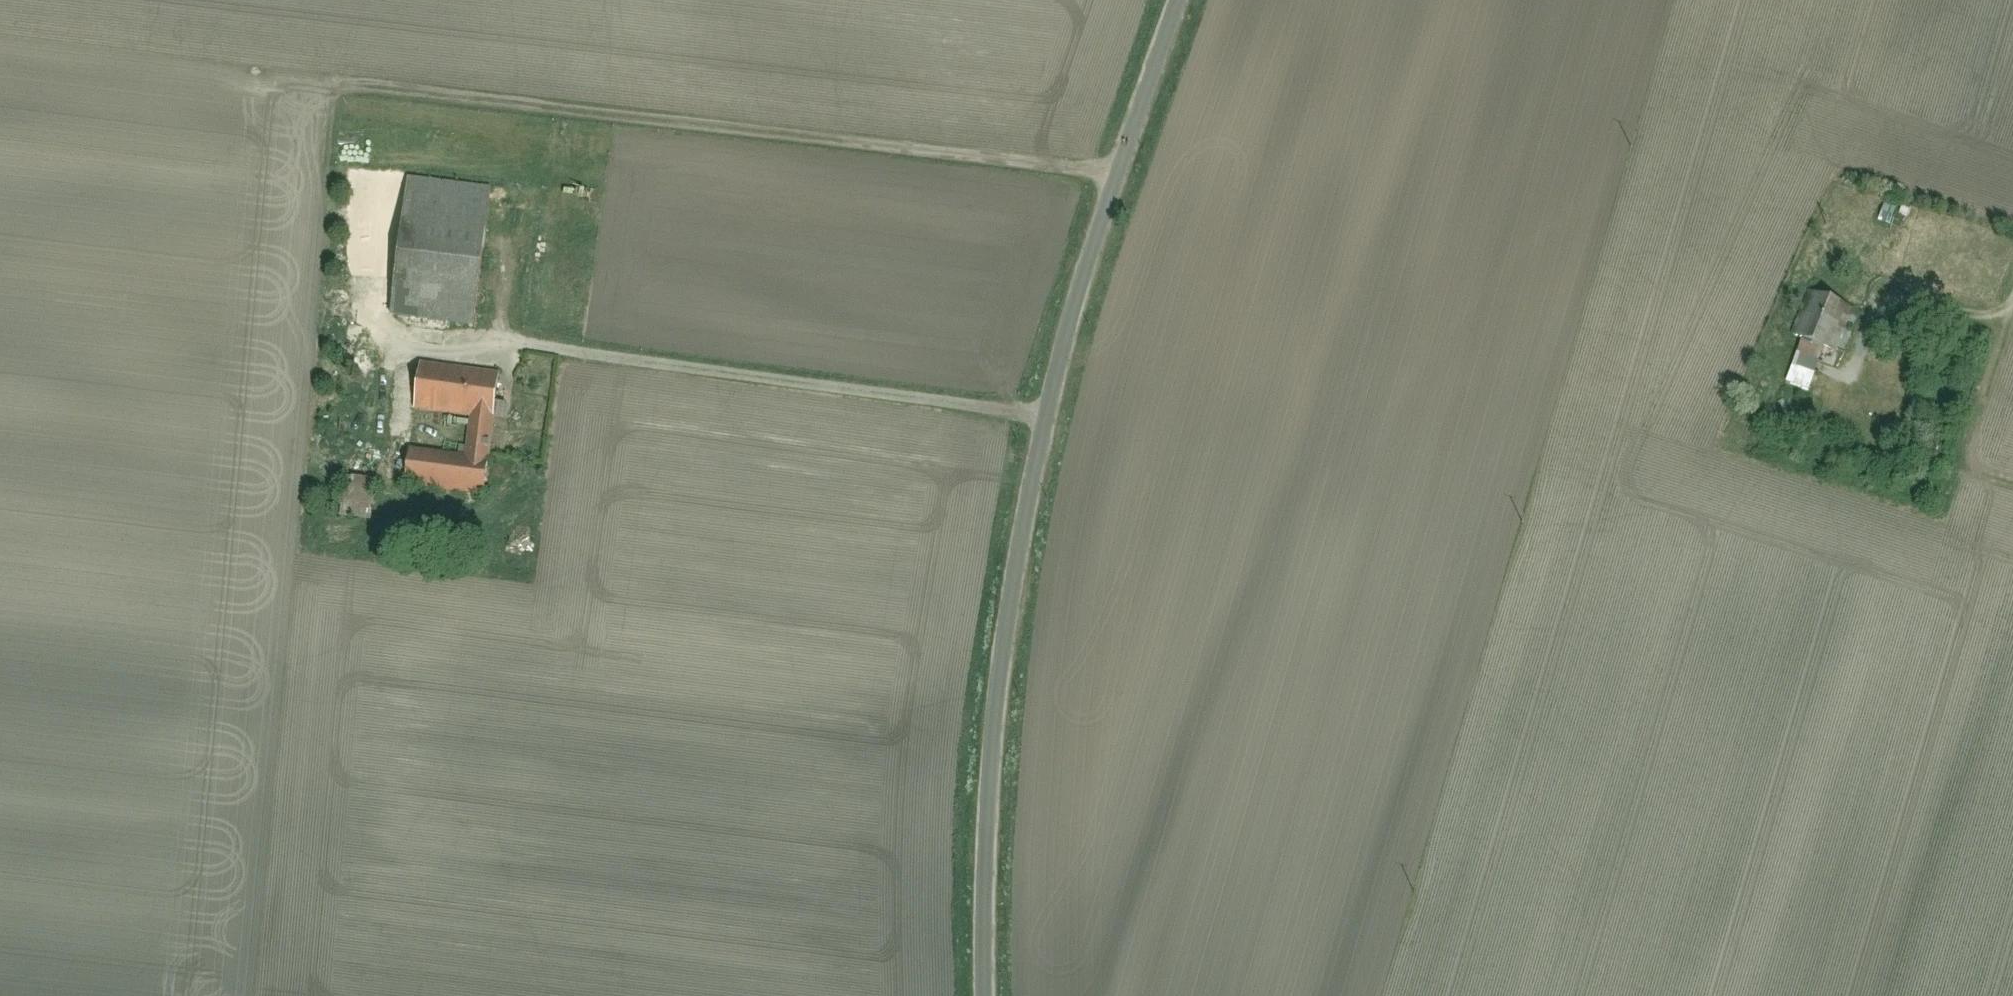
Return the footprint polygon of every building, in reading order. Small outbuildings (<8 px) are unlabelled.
[(413,189),(393,325),(476,337),(496,200),(413,189)] [(1859,312),(1806,294),(1788,346),(1842,364),(1859,312)] [(467,425),(463,453),(410,444),(401,499),(476,511),(485,457),(481,456),(485,428),(492,429),(501,374),(426,362),(417,416),(467,425)] [(1795,374),(1790,390),(1804,395),(1809,379),(1795,374)] [(375,481),(348,479),(346,514),(372,515),(375,481)]
